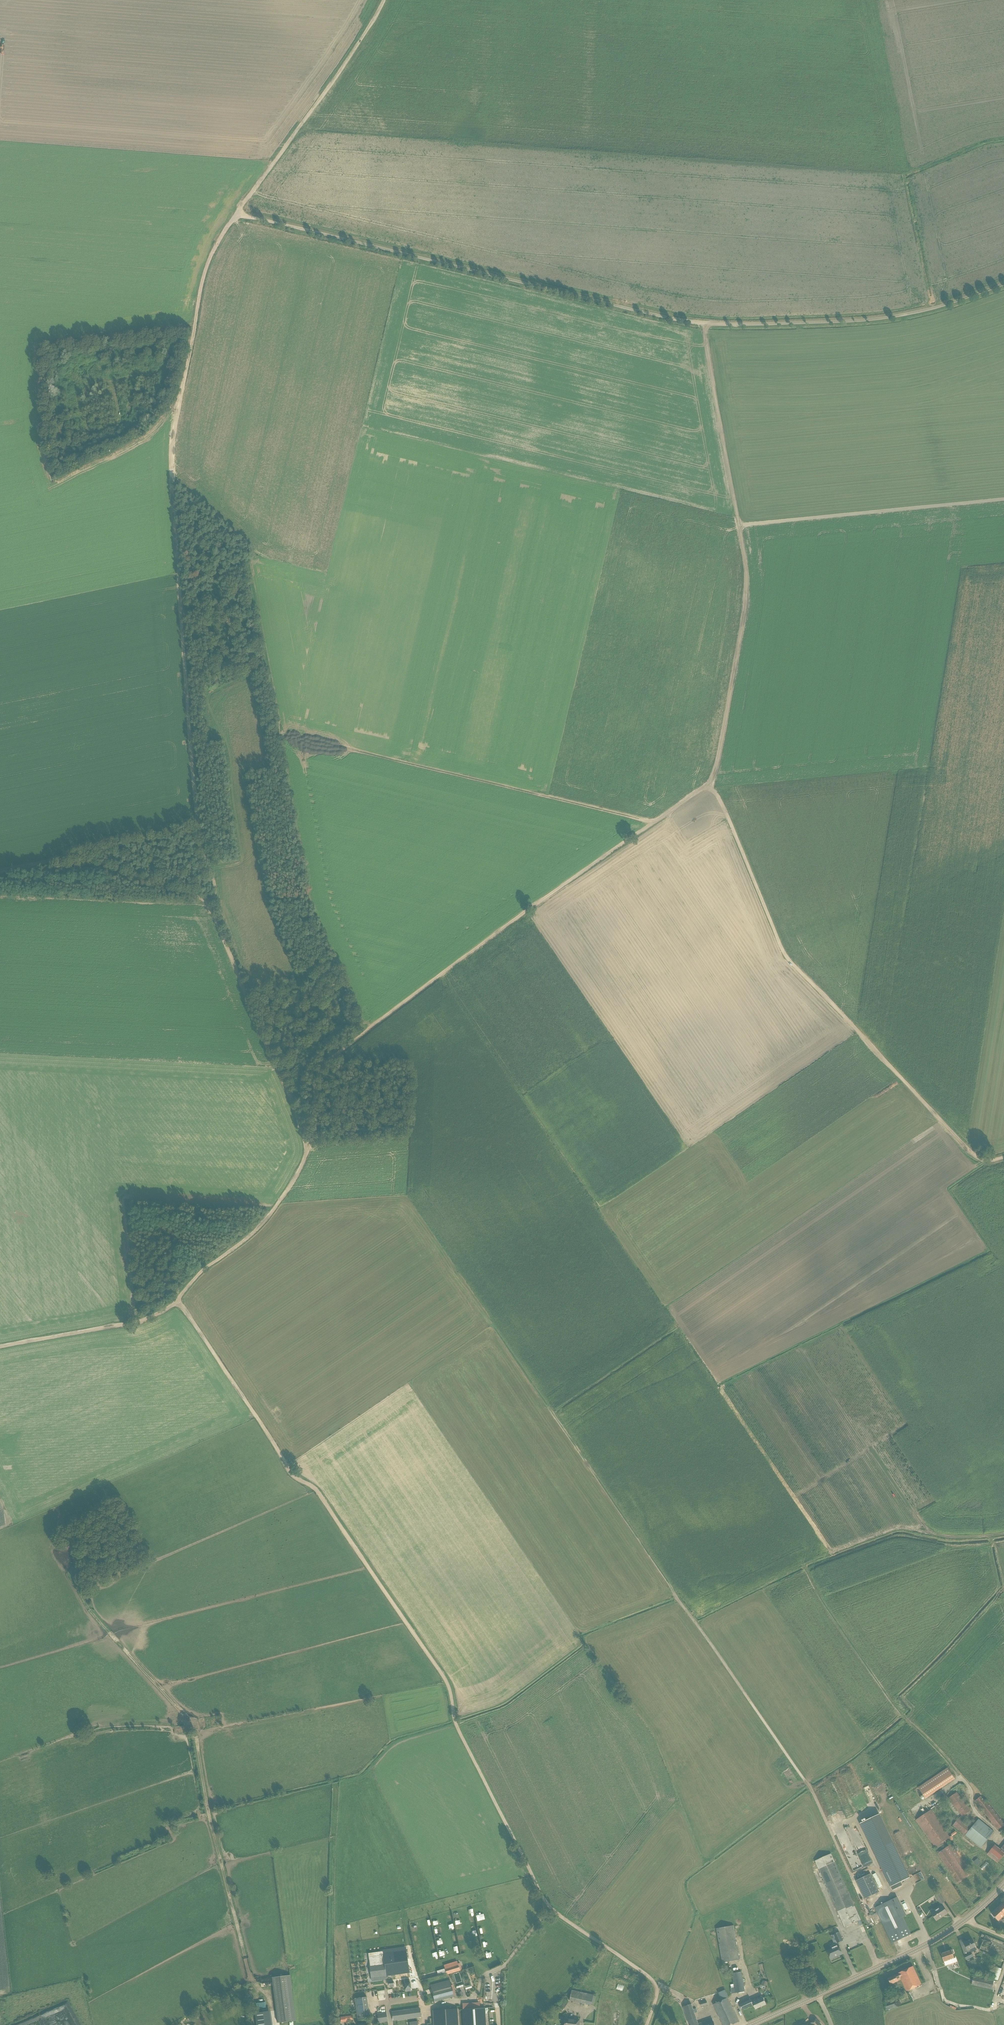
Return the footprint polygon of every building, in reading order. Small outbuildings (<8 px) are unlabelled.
[(955,1779),(947,1767),(917,1788),(925,1799),(955,1779)] [(956,1792),(948,1799),(961,1815),(959,1817),(952,1826),(965,1835),(963,1837),(967,1840),(974,1846),(975,1845),(980,1848),(994,1831),(978,1819),(971,1827),(961,1819),(971,1811),(956,1792)] [(981,1795),(974,1801),(997,1830),(1003,1826),(1003,1827),(1003,1824),(981,1795)] [(937,1849),(939,1847),(944,1844),(943,1842),(950,1837),(931,1809),(916,1820),(934,1847),(935,1847),(937,1849)] [(861,1823),(893,1890),(902,1886),(900,1882),(909,1878),(879,1814),(861,1823)] [(872,1863),(862,1837),(851,1842),(847,1830),(837,1833),(852,1870),(872,1863)] [(938,1853),(958,1883),(971,1874),(951,1844),(938,1853)] [(994,1859),(998,1863),(1003,1855),(1003,1846),(1000,1850),(995,1845),(988,1854),(994,1859)] [(862,1924),(831,1854),(815,1861),(844,1928),(858,1922),(859,1925),(862,1924)] [(856,1881),(864,1899),(879,1892),(870,1874),(856,1881)] [(941,1904),(944,1902),(939,1894),(936,1896),(941,1904)] [(897,1897),(875,1907),(881,1919),(882,1922),(890,1939),(892,1943),(911,1934),(903,1917),(906,1916),(897,1897)] [(992,1914),(998,1921),(1003,1916),(1003,1902),(992,1914)] [(931,1913),(936,1920),(943,1915),(944,1915),(947,1913),(942,1906),(931,1913)] [(730,1962),(739,1960),(733,1925),(716,1928),(722,1963),(725,1962),(730,1962)] [(843,1940),(839,1932),(831,1936),(833,1935),(836,1941),(834,1942),(836,1946),(831,1948),(832,1949),(827,1951),(831,1959),(842,1954),(838,1945),(837,1943),(843,1940)] [(978,1949),(1003,1962),(1003,1943),(985,1935),(978,1949)] [(962,1946),(961,1947),(964,1955),(965,1955),(964,1954),(965,1954),(965,1955),(971,1952),(969,1949),(971,1948),(976,1946),(972,1939),(964,1943),(965,1945),(962,1946)] [(383,1955),(369,1957),(370,1965),(369,1966),(371,1978),(386,1976),(409,1973),(406,1950),(383,1953),(383,1955)] [(954,1958),(953,1954),(954,1953),(953,1950),(941,1954),(945,1966),(957,1962),(955,1957),(954,1958)] [(446,1975),(461,1970),(458,1960),(443,1965),(446,1975)] [(888,1978),(890,1983),(892,1988),(896,1986),(894,1982),(898,1980),(897,1979),(900,1977),(906,1991),(921,1984),(913,1966),(898,1973),(899,1974),(895,1975),(888,1978)] [(741,1972),(732,1973),(734,1987),(730,1988),(731,1993),(745,1991),(741,1972)] [(287,1976),(272,1977),(278,2023),(293,2021),(287,1976)] [(973,1976),(971,1985),(991,1989),(993,1980),(973,1976)] [(454,1996),(450,1980),(430,1986),(434,2001),(454,1996)] [(591,2005),(593,1995),(571,1990),(569,2000),(591,2005)] [(366,1996),(354,1998),(357,2018),(369,2017),(366,1996)] [(563,1998),(558,2007),(563,2010),(568,2002),(566,2000),(568,1998),(565,1996),(563,1998)] [(722,2024),(723,2024),(732,2024),(739,2022),(728,1997),(713,2003),(722,2024)] [(750,1999),(739,2004),(742,2010),(753,2005),(755,2009),(766,2004),(763,1997),(758,2000),(757,1997),(751,2000),(750,1999)] [(462,2009),(463,2024),(486,2024),(485,2008),(479,2008),(479,2003),(467,2004),(467,2009),(462,2009)] [(683,2007),(689,2024),(691,2024),(698,2024),(691,2004),(683,2007)] [(419,2008),(392,2012),(393,2021),(421,2017),(419,2008)] [(457,2009),(432,2010),(433,2024),(458,2024),(457,2009)] [(386,2013),(377,2014),(378,2023),(387,2021),(386,2013)]
